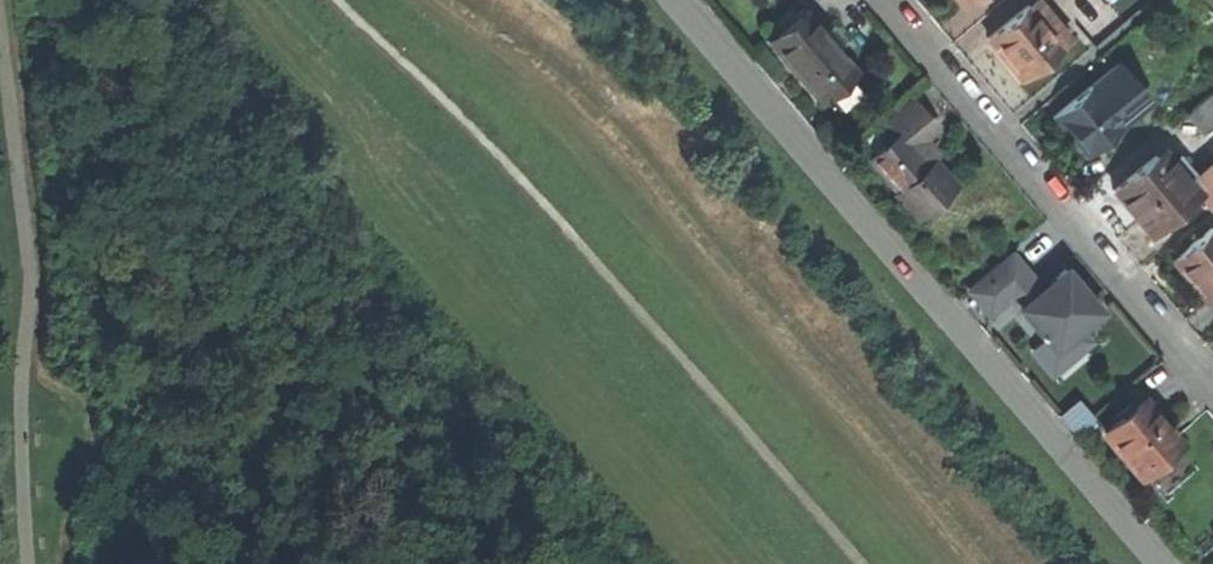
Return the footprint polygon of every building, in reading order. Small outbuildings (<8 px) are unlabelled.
[(1036,15),(1028,5),(988,39),(1022,78),(1069,38),(1043,8),(1036,15)] [(804,10),(767,42),(820,104),(857,72),(804,10)] [(1129,53),(1105,74),(1117,88),(1141,68),(1129,53)] [(1091,86),(1053,117),(1085,155),(1122,124),(1091,86)] [(1187,112),(1204,132),(1212,124),(1212,90),(1187,112)] [(872,130),(883,144),(905,126),(919,143),(934,130),(909,100),(872,130)] [(913,148),(919,143),(905,126),(883,144),(867,158),(895,192),(894,193),(917,219),(955,187),(932,160),(927,164),(913,148)] [(1155,154),(1113,190),(1152,235),(1198,195),(1200,194),(1191,184),(1170,159),(1164,164),(1155,154)] [(1198,195),(1210,208),(1212,205),(1212,165),(1191,184),(1200,194),(1198,195)] [(1171,260),(1207,303),(1212,298),(1212,226),(1171,260)] [(1020,254),(974,293),(995,318),(1041,279),(1020,254)] [(1074,267),(1021,312),(1058,356),(1112,311),(1074,267)] [(1143,401),(1105,433),(1140,473),(1141,472),(1151,484),(1185,454),(1176,443),(1177,442),(1143,401)]
